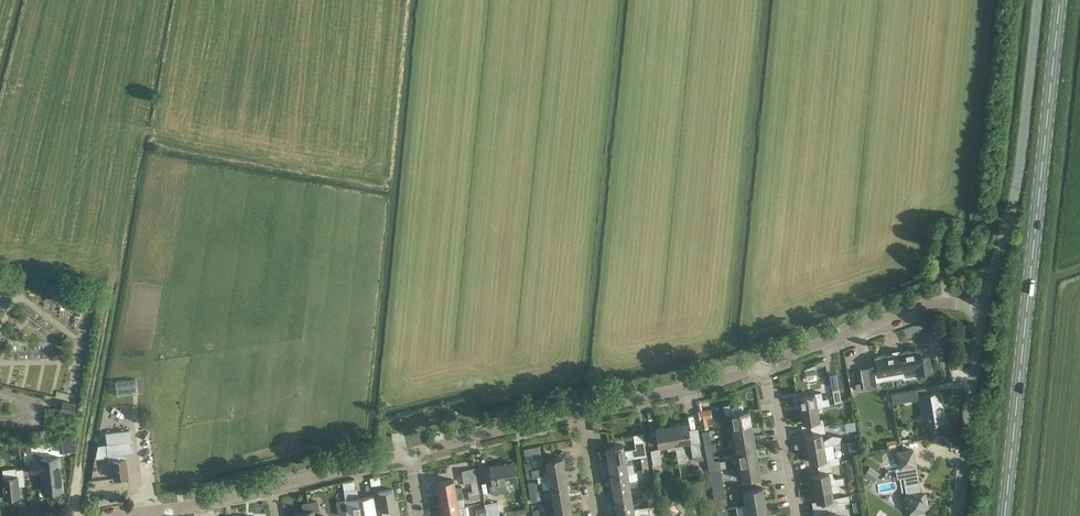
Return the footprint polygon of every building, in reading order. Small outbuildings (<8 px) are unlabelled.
[(863,388),(876,386),(876,381),(897,377),(897,374),(903,373),(903,371),(916,369),(916,374),(924,373),(924,369),(931,368),(929,357),(922,358),(920,349),(899,352),(899,349),(891,350),(892,353),(874,357),(875,366),(873,367),(873,366),(860,368),(863,388)] [(839,388),(832,389),(834,403),(842,402),(839,389),(839,388)] [(916,389),(891,393),(892,403),(917,399),(916,389)] [(918,424),(918,425),(944,421),(941,407),(942,406),(940,392),(920,395),(924,422),(918,424)] [(798,396),(800,410),(822,406),(821,400),(816,401),(815,393),(798,396)] [(132,411),(132,399),(108,399),(108,410),(132,411)] [(76,403),(63,401),(60,410),(74,413),(76,403)] [(731,426),(751,423),(749,409),(743,410),(742,403),(724,406),(726,414),(729,413),(731,426)] [(818,412),(823,411),(822,406),(800,410),(802,423),(810,421),(811,428),(824,425),(825,425),(823,419),(819,419),(818,412)] [(712,417),(710,409),(698,411),(701,428),(708,427),(706,418),(712,417)] [(671,425),(675,449),(683,448),(682,442),(690,440),(687,422),(671,425)] [(751,423),(731,426),(734,439),(754,436),(751,423)] [(667,444),(668,450),(675,449),(671,425),(656,427),(659,446),(667,444)] [(807,449),(824,446),(840,443),(841,435),(832,433),(823,439),(822,432),(826,432),(825,425),(824,425),(811,428),(812,434),(805,435),(807,449)] [(112,460),(114,478),(128,476),(125,453),(133,452),(130,430),(105,433),(107,444),(106,444),(108,461),(112,460)] [(709,430),(702,432),(704,445),(711,443),(709,430)] [(606,448),(608,462),(626,459),(632,458),(640,457),(646,456),(643,433),(633,435),(635,449),(624,450),(623,445),(606,448)] [(754,436),(734,439),(736,452),(756,449),(754,436)] [(858,439),(847,441),(849,452),(860,450),(858,439)] [(694,457),(695,461),(703,459),(703,455),(702,455),(699,441),(690,443),(693,457),(694,457)] [(704,445),(707,458),(713,456),(712,451),(716,450),(715,443),(711,444),(711,443),(704,445)] [(818,467),(831,465),(839,463),(838,457),(826,459),(824,446),(807,449),(809,462),(817,460),(818,467)] [(662,462),(660,448),(650,450),(653,464),(662,462)] [(756,449),(736,452),(738,465),(758,462),(756,449)] [(911,515),(925,515),(923,508),(928,507),(926,494),(921,494),(913,449),(897,452),(899,468),(896,469),(897,478),(903,477),(906,497),(902,497),(904,512),(910,511),(911,515)] [(643,471),(649,469),(647,456),(646,456),(640,457),(643,471)] [(707,458),(709,471),(721,468),(721,467),(726,466),(725,458),(719,459),(719,460),(714,461),(713,456),(707,458)] [(40,472),(42,493),(64,490),(63,480),(62,480),(59,457),(29,460),(30,473),(40,472)] [(526,474),(527,478),(537,476),(537,477),(565,472),(563,457),(546,460),(547,467),(532,469),(531,462),(524,463),(526,474)] [(626,459),(608,462),(611,476),(628,473),(634,472),(633,465),(632,458),(626,459)] [(514,461),(489,465),(492,485),(517,481),(514,461)] [(852,461),(845,462),(849,482),(856,481),(852,461)] [(758,462),(738,465),(741,478),(761,475),(758,462)] [(812,475),(814,488),(838,484),(844,483),(843,477),(835,478),(833,476),(831,465),(818,467),(819,474),(812,475)] [(868,477),(873,469),(869,466),(863,474),(868,477)] [(471,482),(472,490),(472,491),(479,490),(475,468),(461,470),(463,483),(471,482)] [(721,468),(709,471),(712,490),(724,488),(721,468)] [(2,477),(4,498),(20,497),(19,486),(25,485),(23,469),(16,469),(17,476),(2,477)] [(649,469),(643,471),(644,480),(651,479),(649,469)] [(550,488),(567,485),(565,472),(537,477),(538,482),(541,481),(542,489),(550,488)] [(611,476),(613,490),(630,487),(630,486),(638,485),(637,479),(629,480),(628,473),(611,476)] [(437,482),(439,496),(462,492),(462,486),(455,487),(454,479),(437,482)] [(527,482),(529,492),(536,491),(535,490),(534,481),(527,482)] [(813,508),(845,503),(849,502),(848,495),(833,498),(832,491),(839,490),(838,484),(814,488),(816,500),(812,501),(813,508)] [(567,485),(550,488),(553,502),(570,499),(567,485)] [(630,487),(613,490),(615,504),(632,501),(630,487)] [(646,488),(647,498),(654,497),(652,487),(646,488)] [(745,504),(765,501),(763,487),(743,491),(745,504)] [(712,490),(716,509),(728,507),(726,498),(724,488),(712,490)] [(348,515),(401,515),(398,499),(395,500),(393,489),(378,491),(381,508),(376,509),(373,495),(345,499),(348,515)] [(468,491),(469,501),(480,499),(479,490),(472,491),(472,490),(468,491)] [(529,492),(531,502),(537,501),(537,500),(541,499),(540,490),(535,490),(536,491),(529,492)] [(439,496),(441,510),(465,506),(462,492),(439,496)] [(617,515),(627,515),(656,511),(654,497),(647,498),(649,506),(639,508),(634,509),(632,501),(615,504),(617,515)] [(553,502),(555,515),(572,513),(570,499),(553,502)] [(296,515),(315,515),(314,510),(319,509),(318,500),(301,503),(303,511),(296,513),(296,515)] [(486,515),(491,515),(499,514),(497,501),(484,503),(485,507),(485,508),(486,515)] [(745,504),(747,515),(754,515),(767,514),(765,501),(745,504)] [(819,515),(836,515),(836,512),(839,509),(846,509),(845,503),(813,508),(814,515),(819,514),(819,515)] [(442,515),(469,515),(467,506),(465,506),(441,510),(442,515)] [(717,515),(729,515),(728,507),(716,509),(717,515)] [(485,508),(475,509),(476,515),(486,515),(485,508)]
